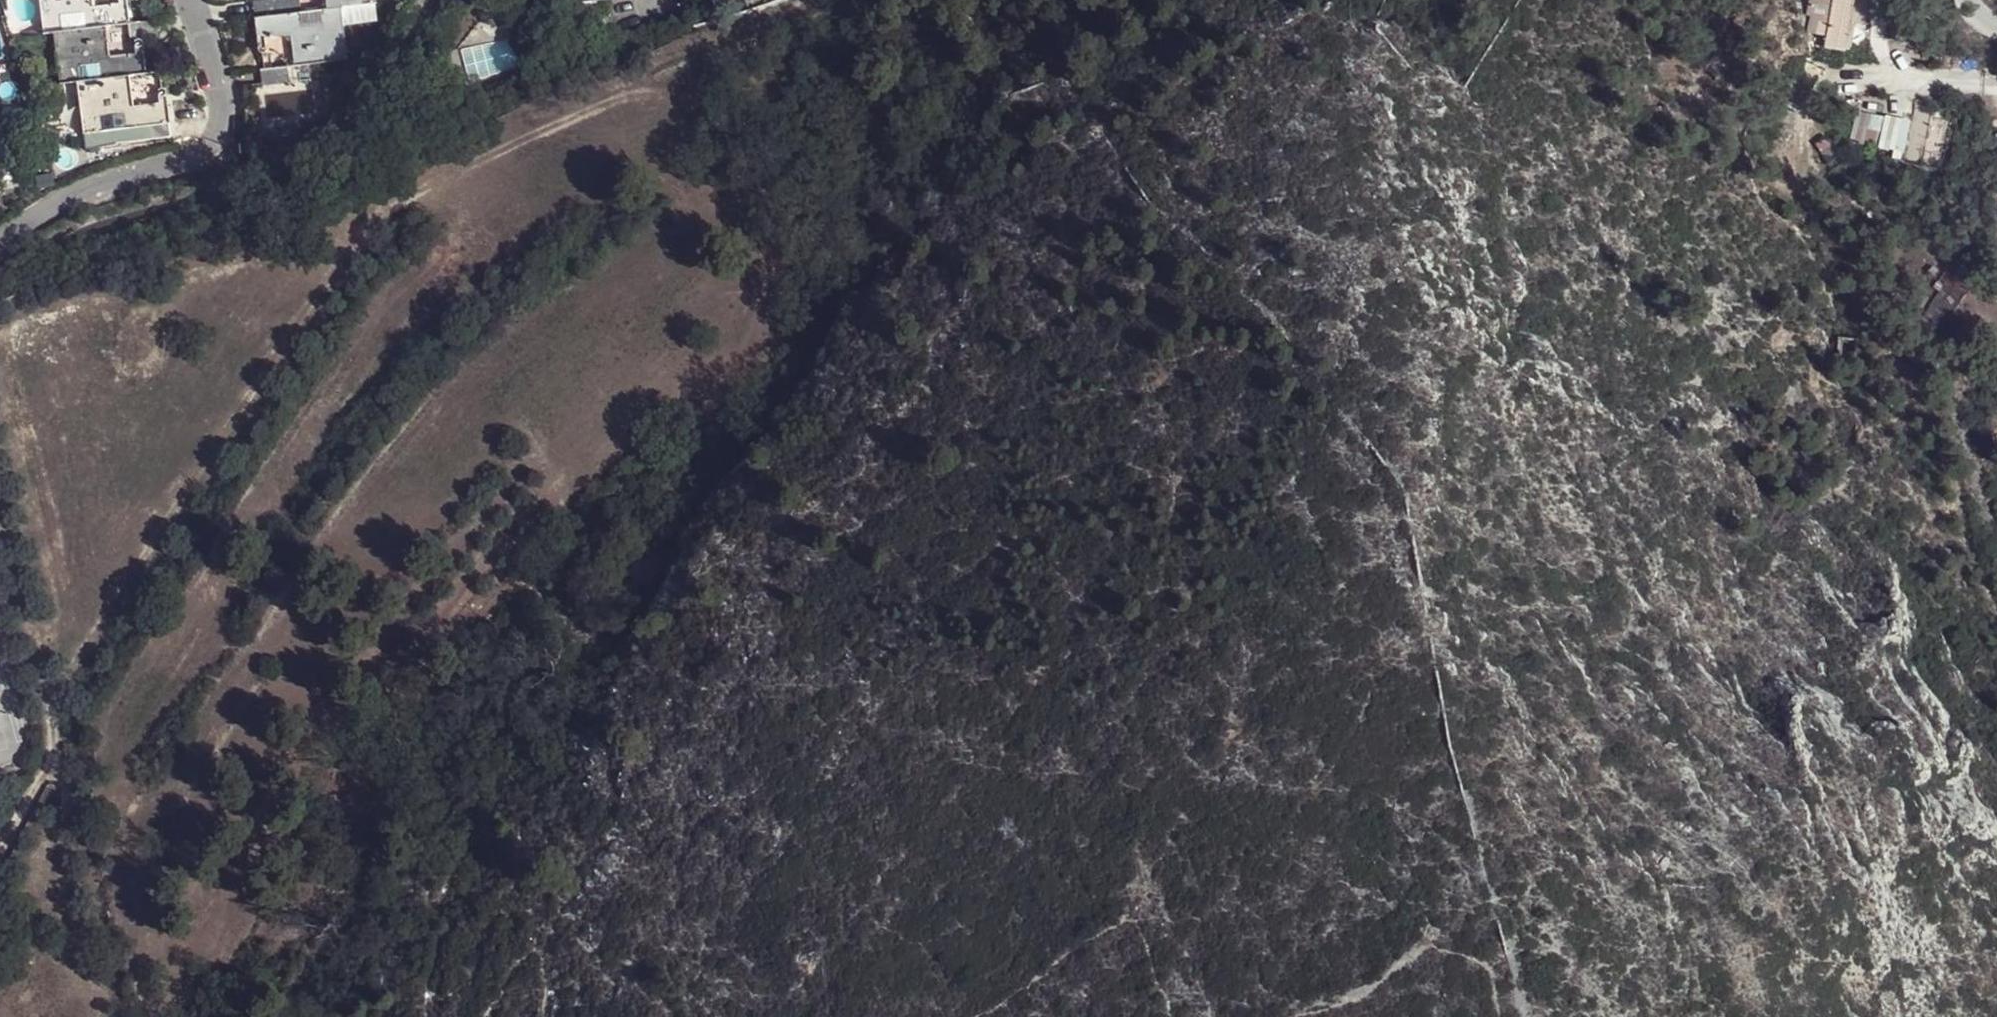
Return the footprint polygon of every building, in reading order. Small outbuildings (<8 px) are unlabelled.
[(42,34),(53,32),(109,27),(130,26),(132,25),(129,2),(95,5),(94,0),(38,0),(42,34)] [(302,0),(276,0),(277,15),(303,13),(302,0)] [(380,0),(325,0),(326,9),(345,7),(349,7),(369,4),(380,3),(380,0)] [(538,9),(560,5),(559,0),(537,0),(538,9)] [(1840,54),(1850,0),(1830,0),(1820,51),(1840,54)] [(1866,0),(1854,0),(1854,18),(1866,18),(1866,0)] [(369,4),(349,7),(350,16),(370,14),(369,4)] [(352,61),(345,7),(326,9),(324,10),(325,25),(305,27),(303,13),(277,15),(260,17),(262,40),(294,36),(296,67),(324,64),(352,61)] [(159,38),(157,22),(132,25),(130,26),(131,40),(144,39),(159,38)] [(53,32),(58,85),(78,83),(82,83),(81,70),(101,69),(102,81),(129,78),(148,76),(145,54),(112,57),(109,27),(53,32)] [(325,78),(324,64),(296,67),(264,71),(266,84),(325,78)] [(78,83),(83,133),(103,132),(103,121),(123,118),(124,129),(169,125),(166,105),(133,107),(129,78),(102,81),(82,83),(78,83)] [(1879,139),(1877,146),(1904,153),(1912,121),(1860,109),(1854,132),(1879,139)] [(4,119),(0,119),(0,170),(8,169),(4,119)] [(170,137),(169,125),(124,129),(111,130),(113,144),(170,137)] [(1862,358),(1862,338),(1841,338),(1839,356),(1862,358)]
